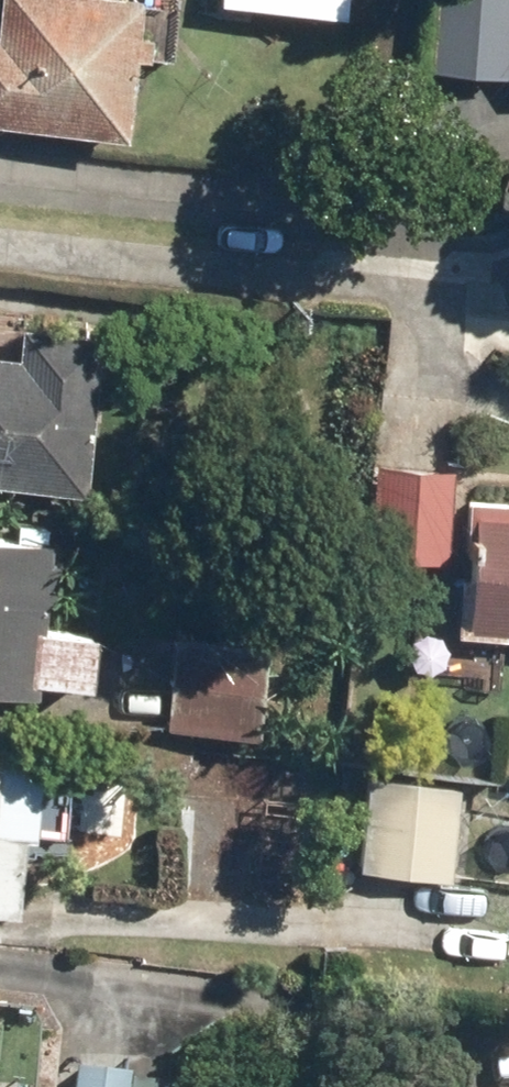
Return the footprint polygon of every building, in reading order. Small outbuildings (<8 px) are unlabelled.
[(129,136),(142,0),(0,0),(0,124),(129,136)] [(217,5),(299,15),(300,0),(217,0),(217,5)] [(439,10),(507,18),(508,0),(441,0),(439,10)] [(0,356),(0,480),(86,488),(99,331),(19,324),(16,357),(0,356)] [(444,471),(364,467),(360,551),(440,555),(444,471)] [(469,505),(460,627),(508,631),(508,507),(469,505)] [(0,533),(0,686),(33,690),(35,677),(85,682),(91,632),(40,626),(50,538),(0,533)] [(260,648),(169,639),(161,730),(251,738),(260,648)] [(0,749),(0,904),(16,905),(31,752),(0,749)] [(454,790),(361,780),(352,871),(444,880),(454,790)] [(70,1067),(67,1086),(125,1086),(127,1075),(70,1067)]
